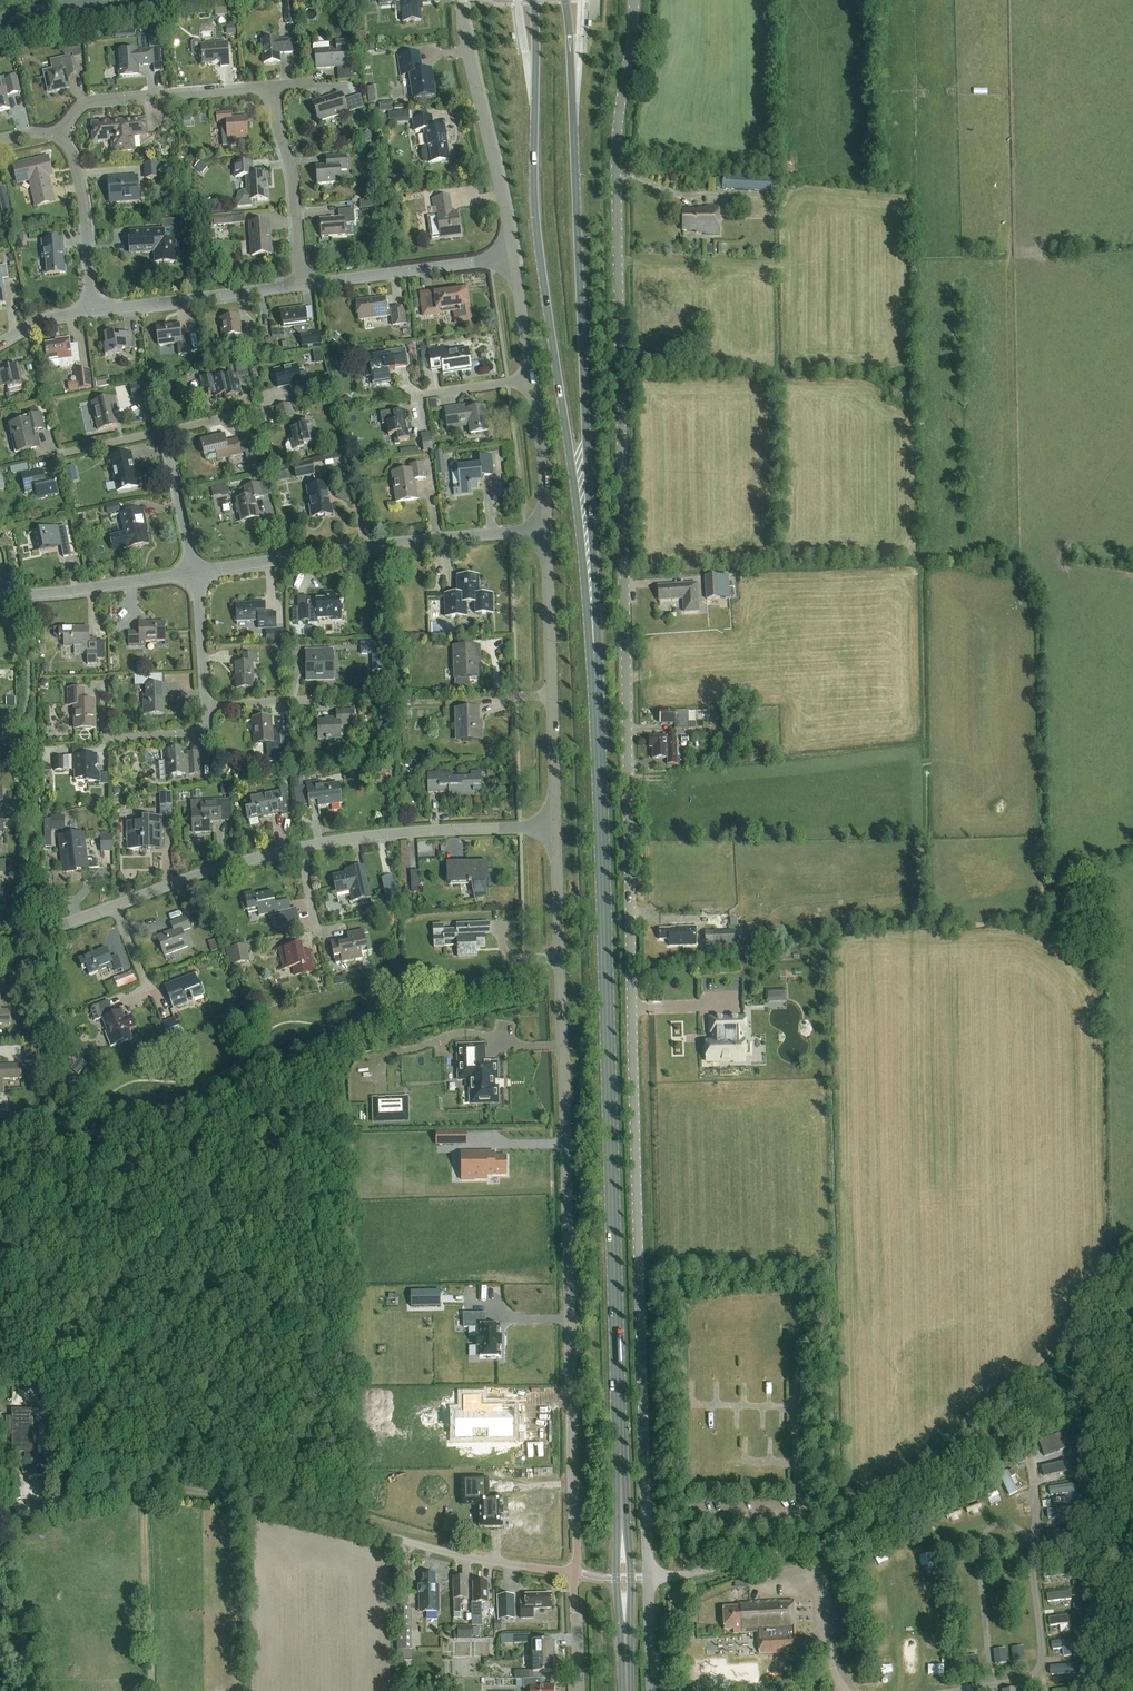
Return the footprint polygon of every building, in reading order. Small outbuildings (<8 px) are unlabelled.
[(292,0),(285,0),(287,15),(294,15),(292,0)] [(379,4),(396,3),(396,2),(401,2),(403,22),(421,21),(420,10),(422,10),(421,0),(379,0),(379,4)] [(226,35),(235,34),(235,25),(226,26),(226,35)] [(137,65),(154,64),(154,72),(163,71),(159,29),(144,31),(146,50),(136,51),(136,50),(117,52),(119,75),(138,73),(137,65)] [(366,40),(366,31),(355,32),(355,40),(366,40)] [(278,39),(262,40),(263,63),(280,61),(279,53),(293,52),(292,39),(278,40),(278,39)] [(316,68),(337,67),(351,66),(352,66),(350,47),(349,48),(349,41),(336,42),(336,48),(330,49),(329,42),(315,44),(312,46),(313,50),(315,50),(316,68)] [(227,42),(200,44),(202,64),(220,63),(220,66),(229,66),(227,42)] [(72,54),(70,44),(62,45),(64,55),(72,54)] [(413,98),(434,95),(431,72),(419,73),(417,54),(400,56),(402,75),(410,74),(413,98)] [(69,56),(61,58),(50,60),(52,69),(44,71),(49,91),(68,86),(65,73),(73,71),(69,56)] [(9,109),(6,96),(20,93),(17,77),(0,81),(0,111),(9,109)] [(371,102),(380,101),(379,86),(370,86),(371,102)] [(341,94),(312,103),(318,121),(346,112),(347,113),(355,110),(351,97),(343,100),(341,94)] [(217,122),(221,122),(223,146),(238,145),(237,138),(247,137),(246,117),(231,118),(230,112),(216,113),(217,122)] [(384,126),(389,117),(381,113),(376,122),(384,126)] [(449,160),(444,127),(433,128),(431,117),(413,119),(415,131),(424,130),(427,148),(424,148),(423,149),(422,151),(421,153),(422,160),(423,162),(424,163),(425,163),(426,164),(428,164),(430,164),(432,164),(432,163),(449,160)] [(132,135),(146,134),(145,119),(93,124),(94,140),(113,139),(114,151),(133,149),(132,135)] [(327,167),(316,168),(317,184),(340,182),(339,170),(347,170),(345,156),(327,158),(327,167)] [(31,178),(35,199),(37,206),(53,203),(46,175),(51,174),(48,158),(14,166),(18,181),(31,178)] [(205,173),(209,168),(202,161),(197,166),(205,173)] [(161,163),(144,164),(145,179),(163,178),(161,163)] [(246,176),(247,190),(243,191),(238,194),(236,199),(237,207),(251,206),(251,201),(267,199),(265,174),(252,175),(252,163),(234,164),(235,177),(246,176)] [(121,201),(139,200),(137,176),(108,178),(110,200),(120,199),(121,201)] [(779,180),(771,179),(723,177),(722,190),(778,193),(779,180)] [(437,216),(427,217),(430,239),(460,235),(457,212),(451,213),(449,196),(432,198),(434,207),(436,207),(437,216)] [(4,212),(10,211),(7,198),(1,199),(4,212)] [(719,234),(720,209),(719,209),(719,206),(706,206),(706,211),(683,210),(682,231),(696,231),(696,233),(705,233),(705,234),(719,234)] [(338,218),(319,219),(321,237),(344,235),(343,224),(354,223),(353,209),(337,210),(338,218)] [(232,225),(231,215),(213,216),(214,226),(232,225)] [(251,255),(271,254),(268,221),(248,223),(251,255)] [(129,231),(130,253),(154,252),(154,262),(163,262),(163,263),(176,262),(174,228),(168,229),(129,231)] [(63,239),(42,240),(43,259),(46,259),(47,274),(65,272),(63,239)] [(9,278),(7,265),(0,266),(0,304),(6,303),(2,279),(9,278)] [(467,322),(470,319),(466,286),(421,292),(424,316),(453,312),(455,324),(467,322)] [(392,325),(405,324),(403,308),(385,310),(383,297),(355,301),(358,321),(391,317),(392,325)] [(281,328),(293,327),(294,331),(300,335),(302,350),(322,348),(320,332),(307,334),(306,325),(304,307),(279,310),(281,328)] [(231,347),(249,345),(247,331),(240,332),(238,315),(220,317),(222,335),(230,334),(231,347)] [(178,355),(190,353),(188,335),(180,336),(178,322),(156,325),(158,345),(176,342),(178,355)] [(121,349),(133,347),(131,332),(119,334),(118,331),(103,333),(105,343),(103,343),(104,354),(122,352),(121,349)] [(71,362),(79,361),(77,343),(69,344),(68,337),(59,338),(60,343),(56,343),(56,341),(45,343),(47,361),(58,359),(59,366),(72,365),(71,362)] [(443,374),(470,370),(467,349),(446,352),(445,347),(428,349),(431,371),(442,369),(443,374)] [(324,349),(316,350),(318,362),(325,361),(324,349)] [(395,368),(408,366),(406,349),(387,351),(387,355),(372,357),(373,360),(362,361),(365,378),(371,377),(372,385),(391,382),(389,371),(395,370),(395,368)] [(22,385),(17,364),(3,367),(3,370),(0,371),(0,388),(7,386),(7,389),(22,385)] [(295,391),(310,387),(306,371),(298,373),(296,365),(273,370),(277,387),(293,383),(295,391)] [(69,391),(92,388),(90,369),(76,371),(77,382),(68,383),(69,391)] [(224,397),(240,393),(236,375),(227,377),(226,375),(214,378),(213,375),(199,378),(203,395),(213,392),(214,396),(223,393),(224,397)] [(109,378),(96,381),(97,388),(110,385),(109,378)] [(148,396),(146,382),(130,385),(132,399),(148,396)] [(113,409),(117,408),(114,397),(91,402),(97,430),(117,426),(113,409)] [(302,410),(300,403),(276,408),(278,420),(293,417),(292,409),(295,408),(296,411),(302,410)] [(469,422),(469,426),(471,435),(488,432),(484,408),(467,410),(466,405),(444,408),(448,430),(461,428),(460,423),(469,422)] [(408,431),(411,430),(410,424),(407,424),(405,411),(395,413),(394,411),(390,411),(392,422),(386,423),(388,436),(394,435),(395,445),(399,444),(399,442),(409,440),(408,431)] [(36,431),(44,429),(41,414),(23,418),(24,422),(10,425),(16,454),(40,449),(36,431)] [(310,435),(313,435),(310,422),(301,424),(300,423),(298,421),(296,423),(297,428),(289,430),(291,440),(288,440),(286,443),(289,444),(290,444),(291,452),(302,450),(302,451),(305,452),(306,452),(305,445),(312,444),(310,435)] [(424,452),(432,451),(429,433),(421,434),(424,452)] [(202,440),(206,455),(207,460),(209,461),(219,459),(219,460),(243,455),(243,453),(248,452),(250,461),(258,459),(254,440),(241,443),(240,439),(228,441),(227,434),(202,440)] [(443,460),(442,451),(435,452),(436,461),(443,460)] [(119,492),(138,488),(130,453),(107,458),(109,468),(113,467),(119,492)] [(458,473),(459,485),(453,485),(454,495),(471,493),(471,488),(478,488),(477,482),(483,482),(482,476),(494,475),(492,455),(479,456),(480,464),(458,467),(457,463),(451,463),(452,473),(458,473)] [(296,479),(315,475),(312,461),(293,465),(296,479)] [(71,465),(73,480),(81,479),(78,464),(71,465)] [(416,480),(426,479),(424,465),(410,467),(410,471),(391,474),(395,503),(419,499),(416,480)] [(43,471),(21,475),(24,489),(25,494),(35,491),(37,501),(45,499),(45,498),(57,495),(54,480),(45,482),(43,471)] [(268,489),(274,487),(271,474),(265,475),(268,489)] [(254,499),(262,497),(259,484),(244,487),(246,497),(236,499),(237,504),(235,505),(237,513),(239,512),(241,522),(259,518),(254,499)] [(226,485),(211,488),(212,496),(228,492),(226,485)] [(331,512),(332,512),(331,505),(329,506),(326,485),(307,488),(312,517),(331,514),(331,512)] [(118,503),(105,506),(107,514),(120,511),(118,503)] [(128,548),(148,544),(144,526),(145,525),(142,510),(121,514),(125,534),(115,536),(118,550),(128,548)] [(64,558),(72,556),(65,525),(35,532),(39,551),(61,546),(64,558)] [(478,576),(468,576),(466,575),(462,575),(461,577),(458,577),(458,587),(461,587),(461,595),(446,595),(446,617),(467,617),(466,603),(476,602),(476,614),(492,613),(492,594),(479,594),(478,576)] [(705,600),(728,598),(727,575),(704,576),(705,600)] [(658,587),(659,601),(683,599),(685,612),(698,611),(696,584),(658,587)] [(308,607),(298,607),(292,607),(292,621),(308,621),(308,624),(318,623),(318,618),(333,617),(333,620),(341,620),(341,610),(343,610),(343,592),(325,592),(325,599),(308,600),(308,607)] [(277,628),(276,613),(266,613),(265,603),(237,604),(237,621),(259,620),(259,628),(277,628)] [(145,640),(165,640),(165,622),(139,623),(139,632),(129,632),(129,645),(145,645),(145,640)] [(87,628),(62,628),(54,628),(54,636),(58,641),(63,641),(63,646),(84,646),(84,649),(87,649),(87,664),(97,664),(96,638),(89,638),(89,636),(88,636),(87,628)] [(374,654),(373,668),(384,668),(385,641),(363,640),(363,653),(374,654)] [(454,647),(455,678),(456,687),(469,687),(469,678),(479,678),(478,658),(481,658),(481,646),(454,647)] [(306,681),(333,680),(333,650),(306,651),(306,681)] [(253,663),(258,662),(258,654),(243,654),(244,662),(235,663),(236,689),(254,688),(253,663)] [(163,699),(167,699),(166,685),(146,685),(146,695),(143,696),(144,715),(164,715),(163,699)] [(75,729),(95,729),(94,700),(84,700),(84,689),(68,689),(68,705),(74,705),(75,729)] [(411,701),(397,701),(397,717),(410,716),(410,710),(412,710),(411,701)] [(457,741),(484,740),(483,728),(480,728),(480,708),(456,709),(457,741)] [(318,722),(318,739),(341,739),(341,724),(355,724),(354,710),(337,711),(337,721),(318,722)] [(675,729),(695,729),(695,723),(688,723),(688,718),(689,718),(689,711),(674,711),(660,711),(660,724),(675,724),(675,729)] [(266,742),(268,762),(282,762),(281,754),(277,754),(276,750),(281,749),(280,735),(280,734),(273,734),(272,719),(254,720),(255,742),(266,742)] [(676,760),(676,739),(678,739),(677,733),(672,733),(672,739),(667,739),(667,737),(649,738),(650,748),(652,748),(653,759),(667,759),(667,765),(679,765),(679,760),(676,760)] [(200,765),(199,752),(187,753),(188,758),(181,759),(180,750),(162,751),(163,761),(165,761),(166,777),(182,776),(182,775),(200,774),(200,765)] [(86,782),(99,782),(99,774),(94,769),(97,765),(96,756),(72,757),(72,770),(74,770),(74,779),(86,779),(86,782)] [(64,771),(63,757),(54,757),(55,771),(64,771)] [(474,786),(482,786),(482,772),(471,772),(471,777),(449,778),(449,773),(428,774),(429,793),(449,792),(449,797),(475,796),(474,786)] [(294,777),(295,788),(302,788),(302,776),(294,777)] [(311,807),(343,803),(341,784),(323,787),(322,781),(308,783),(311,807)] [(282,816),(292,814),(289,796),(282,797),(281,790),(250,796),(252,808),(247,809),(249,822),(250,822),(250,819),(281,812),(282,816)] [(160,806),(172,806),(172,793),(160,793),(160,806)] [(210,822),(221,821),(220,801),(191,802),(193,834),(211,833),(210,822)] [(129,832),(129,849),(162,849),(162,817),(142,818),(142,822),(127,822),(127,832),(129,832)] [(64,818),(51,818),(51,820),(44,821),(45,847),(51,847),(51,832),(64,831),(64,818)] [(64,872),(97,868),(96,859),(87,860),(83,834),(59,837),(64,872)] [(100,835),(101,852),(113,851),(112,835),(100,835)] [(486,881),(488,881),(487,863),(448,865),(449,882),(469,882),(469,883),(472,884),(475,899),(487,897),(486,881)] [(354,902),(372,899),(365,867),(347,871),(347,874),(334,877),(338,894),(351,891),(354,902)] [(255,892),(245,894),(246,901),(243,902),(244,911),(248,911),(258,909),(260,916),(291,910),(290,902),(276,905),(274,892),(256,896),(255,892)] [(183,931),(191,928),(187,917),(172,923),(175,931),(159,938),(166,956),(189,947),(183,931)] [(485,935),(491,934),(490,923),(457,924),(458,930),(444,931),(444,925),(434,925),(435,948),(458,947),(458,957),(478,956),(477,948),(485,948),(485,935)] [(675,928),(658,929),(659,940),(668,940),(668,946),(696,945),(696,926),(675,927),(675,928)] [(369,953),(364,930),(348,934),(349,941),(344,942),(343,939),(331,941),(335,957),(336,964),(363,958),(362,954),(369,953)] [(705,945),(734,944),(734,931),(705,932),(705,945)] [(230,966),(250,962),(247,945),(227,949),(230,966)] [(304,952),(303,945),(281,949),(285,969),(294,967),(296,975),(315,972),(310,951),(304,952)] [(116,972),(123,969),(118,956),(112,958),(111,957),(109,957),(106,949),(83,958),(90,974),(109,967),(110,970),(115,968),(116,972)] [(206,994),(206,993),(206,992),(202,983),(200,984),(195,974),(166,986),(175,1010),(189,1004),(188,999),(192,998),(193,1000),(205,996),(206,995),(206,994)] [(114,981),(117,989),(128,985),(125,976),(114,981)] [(789,991),(769,990),(769,1002),(789,1002),(789,991)] [(92,1007),(91,1011),(95,1021),(100,1019),(102,1019),(106,1031),(105,1032),(110,1047),(112,1046),(133,1038),(130,1030),(136,1028),(131,1015),(125,1018),(122,1011),(113,1014),(110,1006),(108,1001),(92,1007)] [(9,1024),(9,1011),(0,1011),(0,1024),(9,1024)] [(745,1033),(744,1017),(709,1018),(710,1034),(713,1034),(713,1041),(705,1041),(706,1061),(733,1061),(735,1062),(741,1062),(742,1060),(745,1060),(744,1040),(742,1040),(742,1033),(745,1033)] [(168,1039),(180,1034),(174,1018),(162,1023),(168,1039)] [(24,1045),(24,1063),(39,1063),(38,1045),(24,1045)] [(483,1045),(458,1046),(459,1080),(470,1079),(471,1104),(497,1103),(497,1088),(493,1088),(493,1079),(497,1079),(496,1063),(484,1063),(483,1045)] [(82,1056),(72,1066),(80,1073),(89,1063),(82,1056)] [(3,1095),(2,1079),(21,1079),(21,1065),(0,1066),(0,1095),(3,1095)] [(407,1098),(373,1099),(374,1121),(407,1120),(407,1098)] [(437,1132),(437,1145),(454,1145),(454,1132),(437,1132)] [(461,1179),(461,1180),(487,1180),(487,1176),(507,1176),(507,1156),(494,1157),(494,1153),(461,1153),(461,1154),(471,1154),(471,1167),(461,1167),(461,1168),(463,1168),(463,1179),(461,1179)] [(440,1290),(411,1291),(411,1307),(440,1306),(440,1290)] [(499,1337),(499,1325),(485,1326),(485,1313),(464,1314),(464,1327),(479,1327),(479,1337),(477,1337),(477,1346),(479,1346),(479,1357),(499,1357),(499,1345),(501,1345),(501,1337),(499,1337)] [(482,1391),(465,1391),(465,1407),(457,1407),(457,1433),(474,1433),(474,1426),(489,1426),(489,1433),(515,1432),(514,1406),(505,1406),(505,1402),(505,1417),(491,1417),(490,1406),(474,1406),(474,1402),(482,1402),(482,1391)] [(12,1409),(12,1453),(25,1453),(25,1459),(20,1460),(23,1474),(27,1473),(28,1479),(41,1477),(41,1476),(48,1474),(47,1467),(44,1468),(41,1455),(34,1457),(33,1409),(12,1409)] [(488,1479),(461,1479),(462,1505),(479,1505),(480,1527),(502,1527),(502,1498),(488,1498),(487,1494),(488,1494),(488,1479)] [(1071,1520),(1064,1539),(1073,1542),(1080,1524),(1071,1520)] [(435,1586),(435,1575),(422,1575),(422,1586),(418,1586),(418,1594),(419,1594),(419,1612),(438,1612),(438,1586),(435,1586)] [(460,1599),(466,1599),(466,1577),(453,1577),(454,1612),(461,1612),(460,1599)] [(487,1582),(472,1582),(472,1602),(471,1602),(471,1617),(482,1617),(481,1602),(487,1602),(487,1582)] [(525,1594),(525,1599),(521,1599),(521,1619),(534,1619),(533,1609),(551,1608),(551,1594),(525,1594)] [(515,1595),(498,1596),(499,1620),(515,1620),(515,1595)] [(411,1650),(410,1607),(402,1607),(402,1599),(396,1599),(397,1650),(411,1650)] [(759,1654),(796,1652),(796,1649),(794,1603),(793,1603),(793,1601),(752,1603),(737,1604),(737,1607),(723,1608),(724,1630),(733,1629),(733,1634),(757,1633),(758,1651),(759,1651),(759,1654)] [(458,1640),(472,1639),(471,1626),(457,1626),(458,1640)] [(14,1630),(13,1643),(32,1644),(33,1631),(14,1630)] [(529,1635),(513,1635),(513,1643),(529,1643),(529,1635)] [(532,1641),(532,1651),(528,1651),(528,1657),(555,1656),(554,1642),(552,1642),(552,1641),(532,1641)] [(1027,1648),(1014,1649),(1015,1661),(1028,1660),(1027,1648)] [(997,1662),(1009,1662),(1008,1650),(996,1651),(997,1662)] [(982,1665),(981,1654),(969,1656),(970,1666),(982,1665)] [(520,1679),(523,1679),(531,1679),(542,1679),(542,1672),(553,1672),(553,1670),(555,1670),(555,1656),(528,1657),(533,1657),(533,1671),(515,1671),(516,1679),(520,1679)] [(1080,1670),(1079,1664),(1060,1666),(1061,1673),(1080,1670)] [(542,1679),(531,1679),(523,1679),(523,1689),(524,1689),(524,1688),(530,1688),(530,1690),(554,1690),(554,1687),(553,1687),(553,1684),(542,1685),(542,1679)]
